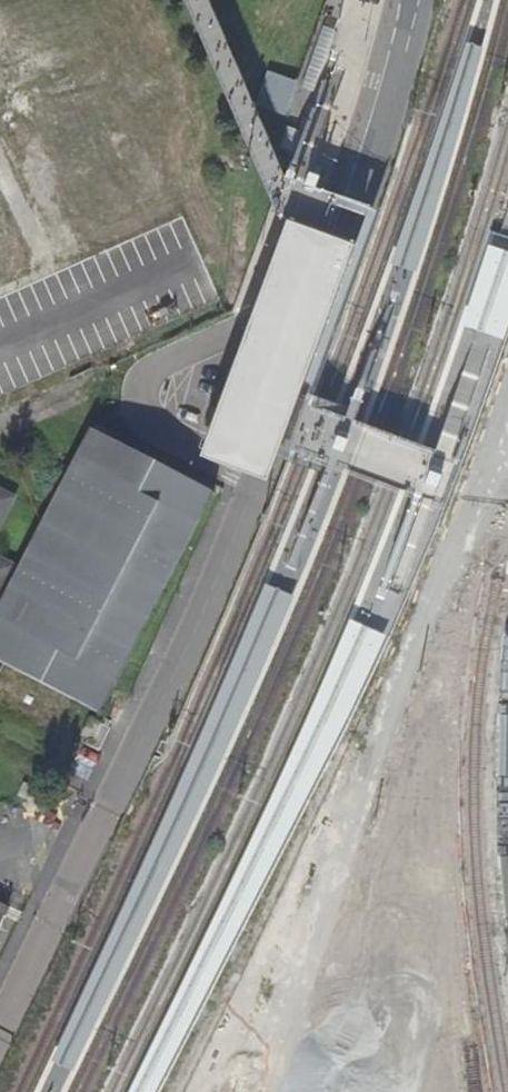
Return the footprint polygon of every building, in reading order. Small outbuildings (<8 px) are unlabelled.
[(435,133),(391,260),(416,269),(457,138),(483,44),(466,38),(435,133)] [(257,106),(285,116),(290,100),(297,80),(269,71),(257,106)] [(280,145),(291,150),(299,130),(287,126),(280,145)] [(311,180),(316,182),(320,172),(315,170),(309,168),(306,178),(311,180)] [(210,428),(202,450),(269,475),(278,452),(280,446),(290,419),(300,391),(301,388),(344,267),(354,240),(320,228),(317,226),(303,221),(285,215),(215,414),(210,428)] [(496,332),(507,297),(507,250),(496,246),(471,323),(496,332)] [(290,419),(280,446),(287,449),(307,394),(300,391),(290,419)] [(91,708),(105,715),(214,492),(95,427),(16,576),(8,571),(11,567),(0,561),(0,661),(91,708)] [(14,500),(0,493),(0,525),(14,500)] [(128,900),(51,1064),(73,1074),(153,909),(230,744),(264,669),(294,597),(267,586),(231,668),(128,900)] [(233,935),(319,764),(382,630),(363,621),(306,758),(222,929),(139,1091),(153,1091),(233,935)]
